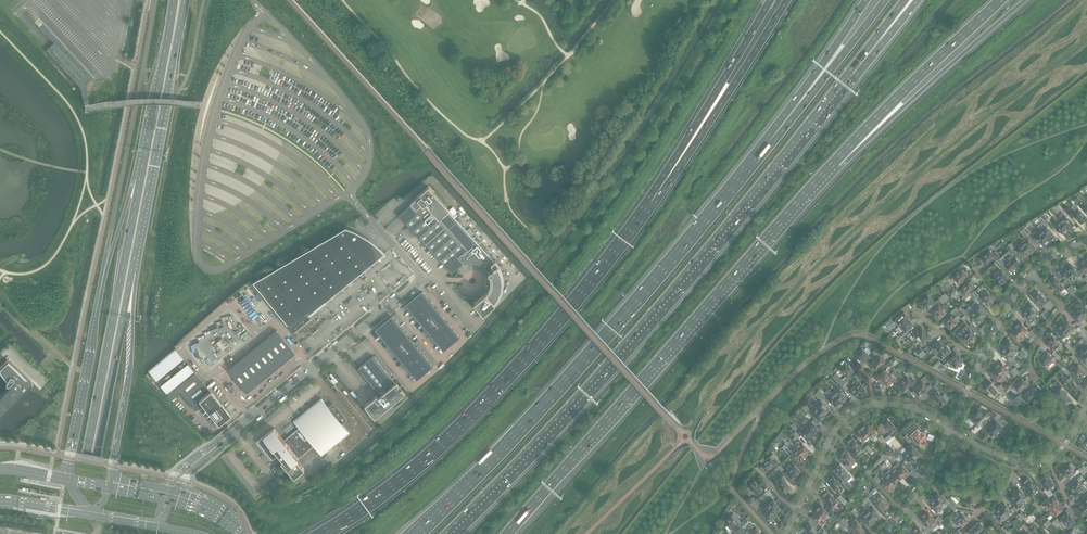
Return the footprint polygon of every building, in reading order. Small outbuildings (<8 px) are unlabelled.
[(494,261),(468,233),(448,211),(450,209),(437,195),(428,186),(411,202),(412,203),(399,216),(452,274),(463,263),(464,264),(469,263),(474,263),(478,264),(483,266),(486,269),(489,273),(490,277),(491,281),(488,281),(487,285),(490,286),(488,290),(487,292),(474,302),(483,313),(495,303),(500,296),(503,289),(504,281),(503,274),(500,266),(496,260),(494,261)] [(1066,211),(1060,205),(1058,207),(1058,208),(1063,214),(1066,211)] [(1078,208),(1074,212),(1072,209),(1068,212),(1072,218),(1075,216),(1081,223),(1083,223),(1083,222),(1084,221),(1084,220),(1085,221),(1086,220),(1086,218),(1078,208)] [(1074,225),(1066,216),(1061,220),(1060,219),(1059,219),(1068,228),(1069,227),(1070,228),(1074,225)] [(1068,228),(1059,219),(1055,223),(1056,224),(1054,226),(1058,230),(1059,229),(1062,233),(1068,228)] [(1031,233),(1025,226),(1023,228),(1029,235),(1031,233)] [(1055,236),(1047,227),(1046,227),(1044,226),(1040,230),(1048,239),(1050,238),(1051,239),(1055,236)] [(330,301),(389,253),(385,249),(384,248),(380,244),(375,240),(369,236),(365,234),(360,231),(355,229),(350,227),(258,282),(298,331),(315,317),(313,314),(330,301)] [(1029,235),(1023,228),(1020,231),(1025,238),(1029,235)] [(1048,239),(1040,230),(1036,234),(1037,235),(1035,237),(1038,241),(1039,240),(1043,244),(1048,239)] [(1026,238),(1022,243),(1031,253),(1035,249),(1034,248),(1034,247),(1035,246),(1028,239),(1027,240),(1026,238)] [(1010,243),(1008,245),(1010,247),(1011,248),(1012,250),(1015,248),(1020,254),(1021,253),(1024,256),(1025,255),(1026,256),(1027,255),(1028,256),(1031,253),(1022,243),(1017,246),(1016,245),(1014,247),(1010,243)] [(995,260),(1000,256),(997,253),(994,255),(990,250),(979,260),(984,265),(992,258),(995,260)] [(1011,271),(1020,263),(1020,262),(1018,260),(1018,259),(1016,257),(1016,258),(1015,257),(1013,255),(1008,259),(1010,262),(1006,265),(1011,271)] [(1005,264),(999,258),(997,260),(1002,266),(1005,264)] [(1002,266),(997,260),(994,262),(1000,269),(1002,266)] [(1080,274),(1072,265),(1067,270),(1066,268),(1075,279),(1080,274)] [(960,280),(966,275),(965,273),(967,271),(963,268),(951,279),(956,284),(955,285),(954,286),(954,288),(955,290),(962,283),(960,280)] [(1075,279),(1066,268),(1061,273),(1069,282),(1070,281),(1071,283),(1075,279)] [(1005,279),(1008,277),(1002,271),(1000,272),(998,270),(994,274),(996,277),(994,278),(999,284),(1002,282),(1002,283),(1006,280),(1005,279)] [(1064,286),(1055,276),(1054,277),(1053,276),(1050,279),(1050,280),(1053,284),(1053,285),(1056,288),(1058,290),(1059,290),(1060,291),(1064,287),(1063,287),(1064,286)] [(967,293),(973,287),(971,285),(973,283),(970,280),(958,291),(963,296),(961,298),(963,301),(969,295),(967,293)] [(422,291),(405,305),(443,351),(460,338),(422,291)] [(994,299),(987,291),(984,294),(985,295),(981,298),(987,305),(990,303),(992,301),(994,299)] [(1047,301),(1044,298),(1045,298),(1042,294),(1041,295),(1038,291),(1037,292),(1037,291),(1033,294),(1034,295),(1033,295),(1042,306),(1047,301)] [(940,301),(947,295),(945,294),(944,293),(938,298),(940,301)] [(933,303),(931,300),(932,299),(928,295),(921,301),(922,303),(921,303),(925,308),(925,307),(927,309),(933,303)] [(943,303),(949,298),(947,296),(947,295),(940,301),(943,303)] [(1039,312),(1031,303),(1026,308),(1034,317),(1039,312)] [(986,314),(978,305),(977,305),(976,304),(972,308),(982,320),(983,320),(981,318),(986,314)] [(1085,306),(1084,307),(1082,305),(1076,309),(1085,318),(1086,316),(1086,308),(1085,306)] [(959,309),(957,306),(950,312),(953,314),(959,309)] [(938,320),(946,312),(942,309),(941,310),(939,307),(932,313),(934,315),(936,317),(938,320)] [(982,320),(972,308),(971,308),(973,309),(969,313),(970,315),(969,315),(977,324),(982,320)] [(1034,317),(1026,308),(1027,309),(1022,314),(1030,323),(1035,318),(1034,317)] [(1085,318),(1076,309),(1075,311),(1074,310),(1070,313),(1078,322),(1079,321),(1080,322),(1085,318)] [(898,326),(907,318),(906,317),(907,316),(904,312),(895,320),(896,321),(894,322),(898,326)] [(392,316),(375,330),(416,380),(433,367),(392,316)] [(950,329),(959,321),(955,317),(953,319),(951,316),(944,322),(946,324),(946,325),(948,327),(948,326),(950,329)] [(887,327),(893,322),(890,318),(884,324),(887,327)] [(908,327),(912,323),(907,318),(898,326),(902,331),(904,329),(906,331),(909,328),(908,327)] [(972,324),(967,318),(963,320),(969,327),(972,324)] [(1074,327),(1068,320),(1067,321),(1066,320),(1066,321),(1065,320),(1061,323),(1070,333),(1075,329),(1073,328),(1074,327)] [(1028,329),(1020,321),(1015,326),(1024,337),(1024,336),(1028,332),(1027,330),(1028,329)] [(1070,333),(1061,323),(1062,324),(1058,328),(1057,329),(1060,333),(1059,334),(1063,338),(1065,336),(1066,337),(1070,333)] [(1024,337),(1015,326),(1014,326),(1016,328),(1011,333),(1019,341),(1024,337)] [(917,341),(927,331),(926,332),(923,328),(922,329),(921,327),(918,330),(917,330),(913,333),(915,335),(913,336),(917,341)] [(972,337),(975,335),(969,329),(961,337),(966,343),(969,341),(973,338),(972,337)] [(923,345),(931,338),(930,337),(930,336),(931,335),(927,331),(917,341),(921,345),(923,344),(923,345)] [(247,395),(296,355),(277,332),(228,372),(247,395)] [(1062,346),(1054,337),(1052,339),(1051,339),(1049,340),(1050,341),(1047,343),(1053,350),(1056,347),(1058,349),(1062,346)] [(230,347),(223,338),(214,345),(220,352),(224,348),(226,350),(230,347)] [(935,354),(944,346),(940,341),(936,344),(934,343),(931,346),(933,348),(931,350),(935,354)] [(1018,349),(1010,341),(1004,345),(1014,356),(1018,352),(1017,350),(1018,349)] [(1014,356),(1004,345),(1005,347),(1000,351),(1009,360),(1011,361),(1015,357),(1014,356)] [(941,358),(950,350),(947,347),(946,348),(944,346),(935,354),(939,359),(941,357),(941,358)] [(918,354),(923,350),(920,347),(913,352),(916,356),(918,354)] [(869,356),(862,348),(856,354),(858,356),(857,356),(861,360),(861,359),(863,362),(869,356)] [(160,376),(183,357),(176,349),(148,371),(156,381),(161,377),(160,376)] [(1083,349),(1084,351),(1079,356),(1085,363),(1086,362),(1086,354),(1083,349)] [(873,365),(871,367),(874,371),(884,361),(886,360),(881,354),(883,352),(881,350),(880,351),(875,355),(877,358),(871,363),(873,365)] [(1061,357),(1055,351),(1052,353),(1058,359),(1061,357)] [(1051,360),(1053,358),(1047,352),(1045,354),(1044,353),(1041,356),(1041,357),(1039,359),(1044,365),(1046,364),(1048,366),(1053,362),(1051,360)] [(962,361),(961,360),(962,359),(958,355),(957,355),(956,354),(949,359),(952,362),(950,364),(954,368),(962,361)] [(1079,360),(1074,355),(1073,354),(1071,356),(1076,362),(1079,360)] [(373,355),(357,368),(380,395),(379,396),(377,395),(374,397),(375,397),(365,405),(375,417),(389,406),(389,407),(405,394),(373,355)] [(0,364),(0,371),(2,374),(1,375),(3,377),(4,377),(6,380),(6,382),(6,383),(6,384),(7,384),(8,384),(9,383),(10,385),(0,395),(0,415),(19,396),(32,383),(6,358),(0,364)] [(935,368),(941,363),(939,360),(932,366),(935,368)] [(1008,370),(1001,361),(995,366),(1006,378),(1004,376),(1009,372),(1007,370),(1008,370)] [(853,371),(851,369),(851,368),(848,365),(846,363),(839,368),(847,377),(853,371)] [(221,404),(188,364),(165,382),(164,381),(159,385),(171,400),(180,392),(195,410),(202,405),(218,424),(226,418),(225,417),(230,413),(226,409),(221,403),(221,404)] [(1085,371),(1079,364),(1075,367),(1074,365),(1070,368),(1078,377),(1080,375),(1082,374),(1082,373),(1085,371)] [(1006,378),(995,366),(997,368),(992,373),(1000,381),(1002,382),(1006,378)] [(1070,372),(1064,366),(1062,369),(1067,375),(1070,372)] [(880,383),(892,372),(890,374),(886,369),(884,370),(876,378),(880,383)] [(887,386),(896,378),(895,378),(896,376),(892,372),(880,383),(883,381),(887,386)] [(838,382),(833,376),(830,378),(836,385),(838,382)] [(1077,386),(1069,376),(1068,377),(1066,376),(1062,380),(1072,391),(1077,386)] [(912,387),(917,382),(913,378),(910,380),(907,377),(897,386),(902,392),(910,384),(912,387)] [(1017,393),(1029,382),(1026,378),(1024,380),(1022,378),(1016,384),(1014,381),(1008,387),(1010,389),(1012,388),(1017,393)] [(1071,399),(1061,388),(1063,386),(1057,379),(1053,383),(1058,389),(1054,392),(1065,404),(1067,403),(1067,404),(1071,401),(1070,400),(1071,399)] [(855,396),(864,388),(864,387),(859,382),(850,390),(855,396)] [(926,392),(931,388),(929,385),(926,388),(921,382),(912,391),(915,394),(917,392),(918,394),(924,390),(926,392)] [(1004,391),(999,386),(997,388),(994,385),(992,383),(991,383),(986,387),(986,388),(985,389),(985,390),(986,391),(987,392),(988,392),(989,392),(990,391),(996,398),(1000,394),(1003,397),(1007,394),(1004,391)] [(234,390),(229,384),(226,386),(231,393),(234,390)] [(1021,393),(1013,400),(1017,405),(1023,399),(1025,402),(1027,401),(1027,402),(1038,392),(1037,391),(1038,391),(1034,387),(1034,388),(1033,387),(1029,391),(1029,390),(1026,393),(1023,396),(1021,393)] [(846,396),(839,388),(838,389),(837,388),(833,392),(842,402),(846,398),(845,398),(845,397),(846,396)] [(949,399),(944,394),(942,396),(937,391),(932,395),(935,399),(938,402),(941,406),(942,405),(943,406),(946,402),(947,401),(949,399)] [(842,402),(833,392),(828,396),(829,397),(828,399),(831,403),(832,402),(835,405),(836,404),(837,405),(841,401),(842,402)] [(322,456),(349,433),(321,398),(293,421),(299,428),(284,440),(274,427),(257,441),(272,460),(279,455),(283,460),(281,461),(294,477),(305,469),(298,459),(299,458),(314,446),(322,456)] [(819,400),(814,404),(825,416),(824,414),(829,410),(821,401),(820,401),(819,400)] [(815,405),(811,409),(812,411),(812,412),(820,421),(825,416),(814,404),(815,405)] [(976,417),(973,420),(978,425),(982,422),(983,423),(987,419),(986,418),(988,416),(991,420),(994,417),(998,413),(991,409),(988,413),(984,409),(983,411),(981,408),(975,413),(973,415),(974,415),(976,417)] [(896,428),(893,425),(890,421),(890,422),(887,418),(886,418),(885,418),(882,421),(882,422),(881,422),(882,423),(880,425),(884,429),(886,427),(891,433),(896,428)] [(995,420),(986,429),(987,430),(986,431),(988,433),(989,432),(991,435),(993,434),(996,437),(1003,431),(1000,428),(1001,427),(995,420)] [(817,430),(814,426),(815,425),(811,421),(805,427),(812,434),(817,430)] [(877,435),(868,425),(863,429),(861,427),(872,440),(877,435)] [(812,434),(805,427),(800,431),(808,440),(811,437),(810,436),(812,434)] [(872,440),(861,427),(855,432),(863,441),(868,436),(871,440),(872,440)] [(925,437),(926,436),(925,435),(926,434),(926,433),(926,432),(925,431),(924,431),(923,431),(923,432),(922,431),(921,432),(917,428),(910,434),(907,430),(904,432),(906,434),(910,439),(912,437),(920,445),(921,443),(923,445),(926,442),(925,440),(926,439),(925,437)] [(912,441),(910,439),(906,434),(903,437),(909,443),(912,441)] [(887,441),(884,438),(881,435),(878,437),(884,443),(887,441)] [(861,448),(851,437),(846,442),(853,450),(851,452),(855,457),(860,453),(858,451),(861,448)] [(798,441),(794,445),(803,454),(808,450),(801,441),(800,442),(798,441)] [(785,444),(782,447),(788,453),(789,455),(790,456),(793,454),(800,462),(805,457),(803,454),(794,445),(796,447),(792,451),(791,450),(790,450),(785,444)] [(909,444),(905,448),(906,449),(916,460),(914,458),(919,454),(916,450),(911,445),(909,444)] [(856,462),(845,449),(841,453),(843,455),(841,456),(846,462),(844,465),(850,471),(853,468),(851,466),(856,462)] [(906,449),(901,454),(903,455),(902,456),(907,461),(910,465),(916,460),(906,449)] [(770,457),(759,466),(764,472),(772,464),(775,467),(780,463),(775,458),(772,454),(770,457)] [(1071,462),(1062,471),(1064,473),(1066,475),(1068,478),(1075,471),(1073,469),(1075,467),(1071,462)] [(797,473),(800,471),(794,465),(792,466),(791,464),(786,469),(788,470),(786,472),(791,478),(794,476),(794,477),(798,473),(797,473)] [(835,468),(834,469),(843,480),(841,482),(848,489),(852,486),(849,482),(853,478),(850,476),(840,464),(838,465),(837,464),(834,467),(835,468)] [(910,473),(902,465),(897,469),(894,466),(905,478),(910,473)] [(905,478),(894,466),(889,470),(898,480),(903,476),(905,478)] [(1004,473),(999,468),(995,471),(999,476),(1004,473)] [(898,480),(889,470),(884,475),(895,487),(893,484),(898,480)] [(791,488),(784,480),(786,478),(782,473),(779,475),(781,478),(776,482),(786,493),(791,488)] [(895,487),(884,475),(886,477),(882,481),(883,482),(882,483),(890,491),(895,487)] [(1043,478),(1039,481),(1044,486),(1045,488),(1046,489),(1043,491),(1049,497),(1051,495),(1053,493),(1049,489),(1054,484),(1051,482),(1052,481),(1050,478),(1049,479),(1047,477),(1046,476),(1043,478)] [(842,487),(834,477),(833,478),(832,478),(829,481),(828,482),(832,486),(834,489),(835,489),(837,492),(842,487)] [(1037,488),(1028,477),(1022,482),(1029,490),(1027,492),(1031,497),(1034,494),(1032,492),(1037,488)] [(1071,493),(1082,483),(1077,478),(1068,486),(1073,491),(1071,493)] [(762,490),(754,481),(748,486),(749,486),(747,488),(751,493),(753,491),(757,495),(762,490)] [(1076,498),(1085,490),(1081,485),(1082,484),(1082,483),(1071,493),(1076,498)] [(1026,497),(1018,488),(1013,493),(1022,503),(1027,499),(1025,498),(1026,497)] [(871,495),(865,489),(863,491),(868,496),(869,497),(871,495)] [(837,501),(827,490),(821,495),(829,503),(826,505),(831,510),(835,507),(833,505),(837,501)] [(889,504),(878,492),(875,495),(876,497),(874,499),(883,509),(884,508),(885,509),(886,509),(887,508),(888,508),(888,507),(888,506),(888,505),(889,504)] [(946,501),(938,492),(932,497),(942,508),(942,507),(941,506),(946,501)] [(966,498),(963,500),(970,507),(972,505),(974,503),(976,501),(976,500),(979,497),(976,494),(973,497),(972,496),(969,493),(968,492),(964,496),(966,498)] [(1022,503),(1013,493),(1014,494),(1009,499),(1017,508),(1018,507),(1019,509),(1024,505),(1022,503)] [(846,500),(841,494),(837,497),(843,503),(846,500)] [(873,502),(869,497),(868,496),(865,498),(871,505),(873,502)] [(942,508),(932,497),(933,499),(928,503),(937,512),(942,508)] [(956,503),(951,497),(948,499),(951,502),(954,505),(956,503)] [(1047,505),(1045,506),(1049,511),(1048,511),(1049,511),(1059,502),(1054,497),(1046,504),(1047,505)] [(779,509),(776,505),(777,504),(774,500),(767,506),(775,515),(775,514),(779,510),(778,510),(779,509)] [(1086,511),(1086,500),(1079,507),(1084,513),(1086,511)] [(957,509),(954,505),(951,502),(948,505),(954,511),(957,509)] [(1059,502),(1049,511),(1053,517),(1062,509),(1057,504),(1059,502)] [(1011,511),(1005,503),(1003,504),(1002,503),(998,507),(1006,515),(1011,511)] [(828,513),(820,504),(815,509),(826,521),(824,519),(828,515),(827,514),(828,513)] [(775,515),(767,506),(762,511),(768,518),(770,517),(770,518),(771,517),(771,518),(775,515)] [(870,506),(865,511),(866,512),(874,521),(874,520),(878,516),(877,516),(878,515),(875,511),(876,511),(873,507),(871,508),(870,506)] [(1006,515),(998,507),(999,508),(994,511),(995,512),(994,513),(997,516),(997,517),(996,518),(1000,521),(1001,520),(1003,521),(1007,517),(1006,515)] [(826,521),(815,509),(817,512),(812,516),(821,526),(826,521)] [(859,515),(854,509),(851,511),(857,517),(859,515)] [(865,511),(860,515),(862,517),(861,517),(868,525),(869,524),(870,524),(870,525),(874,521),(866,512),(865,511)] [(957,512),(949,518),(956,526),(959,524),(961,527),(968,521),(966,518),(964,516),(962,514),(960,515),(957,512)] [(925,513),(921,516),(931,527),(933,529),(937,524),(939,526),(942,524),(941,522),(937,517),(934,519),(929,513),(927,515),(925,513)] [(1062,520),(1060,522),(1064,527),(1067,525),(1068,527),(1074,521),(1072,519),(1073,518),(1070,515),(1069,515),(1067,513),(1061,518),(1062,520)] [(731,516),(725,521),(727,524),(730,528),(731,527),(733,530),(739,524),(741,522),(734,514),(731,516)] [(849,524),(843,518),(841,520),(846,526),(849,524)] [(855,519),(851,523),(853,525),(851,526),(858,533),(865,533),(865,532),(866,531),(855,519)] [(846,526),(841,520),(838,522),(844,528),(846,526)] [(983,527),(983,526),(980,522),(980,523),(979,522),(975,525),(971,528),(972,528),(968,531),(971,533),(975,533),(983,527)] [(810,524),(805,528),(810,533),(817,533),(818,533),(810,524)] [(745,532),(748,533),(762,533),(754,525),(749,530),(748,529),(747,530),(745,532)]
